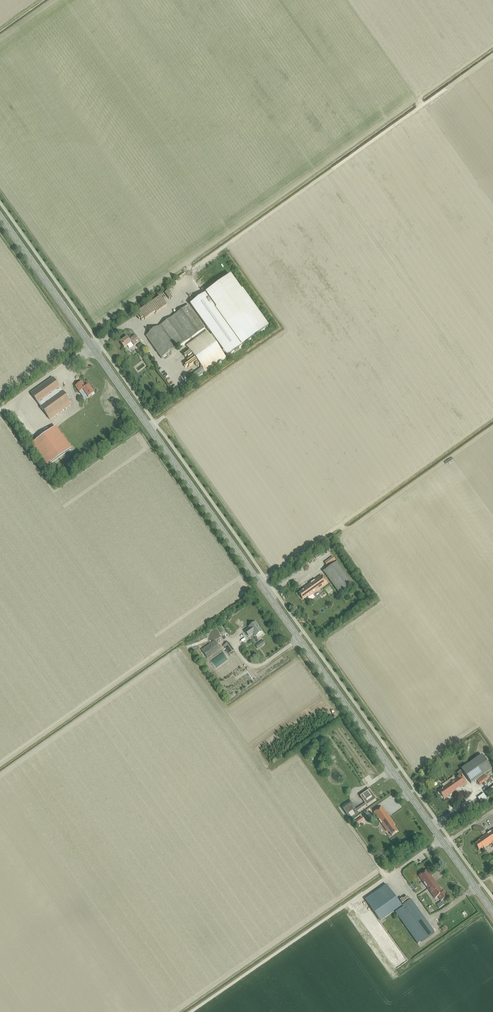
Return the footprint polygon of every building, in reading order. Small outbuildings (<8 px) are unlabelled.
[(212,335),(211,336),(213,340),(215,339),(227,356),(268,327),(230,275),(190,304),(212,335)] [(146,336),(161,357),(174,348),(176,347),(177,348),(190,339),(205,328),(188,305),(173,316),(160,325),(146,336)] [(207,331),(186,346),(205,372),(226,357),(213,340),(211,336),(207,331)] [(131,342),(132,344),(134,346),(139,342),(135,336),(132,338),(131,337),(129,338),(127,336),(120,342),(124,348),(131,342)] [(134,364),(136,367),(143,362),(141,359),(134,364)] [(50,420),(71,404),(52,377),(30,393),(50,420)] [(87,386),(85,384),(83,385),(81,382),(75,386),(79,392),(83,390),(88,397),(94,393),(88,385),(87,386)] [(47,467),(72,449),(56,427),(31,445),(47,467)] [(328,567),(336,561),(333,557),(324,562),(328,567)] [(339,593),(353,584),(337,562),(323,571),(339,593)] [(308,598),(327,584),(321,575),(303,588),(304,589),(299,593),(303,599),(307,596),(308,598)] [(249,628),(245,631),(249,636),(253,633),(255,636),(262,631),(255,622),(249,627),(249,628)] [(207,658),(221,649),(215,640),(201,650),(207,658)] [(232,651),(234,650),(228,642),(223,645),(229,654),(230,653),(231,655),(233,653),(232,651)] [(237,669),(230,674),(234,678),(240,673),(237,669)] [(491,769),(481,755),(462,769),(472,783),(491,769)] [(467,782),(462,774),(439,790),(444,798),(467,782)] [(480,785),(488,779),(485,774),(476,780),(480,785)] [(492,794),(492,786),(485,792),(488,797),(492,794)] [(376,798),(374,795),(373,796),(372,795),(369,790),(361,796),(364,801),(364,802),(355,809),(357,811),(366,805),(367,806),(376,798)] [(359,814),(350,801),(347,803),(348,805),(344,808),(351,819),(359,814)] [(392,835),(397,831),(393,826),(394,825),(382,807),(373,812),(387,832),(389,831),(392,835)] [(479,839),(480,840),(475,844),(479,850),(483,847),(484,848),(491,843),(492,845),(492,829),(479,839)] [(444,892),(443,892),(426,870),(418,876),(435,898),(438,896),(441,900),(447,896),(444,892)] [(402,906),(386,885),(365,900),(381,921),(395,911),(402,906)] [(418,944),(434,932),(411,899),(402,906),(395,911),(418,944)]
